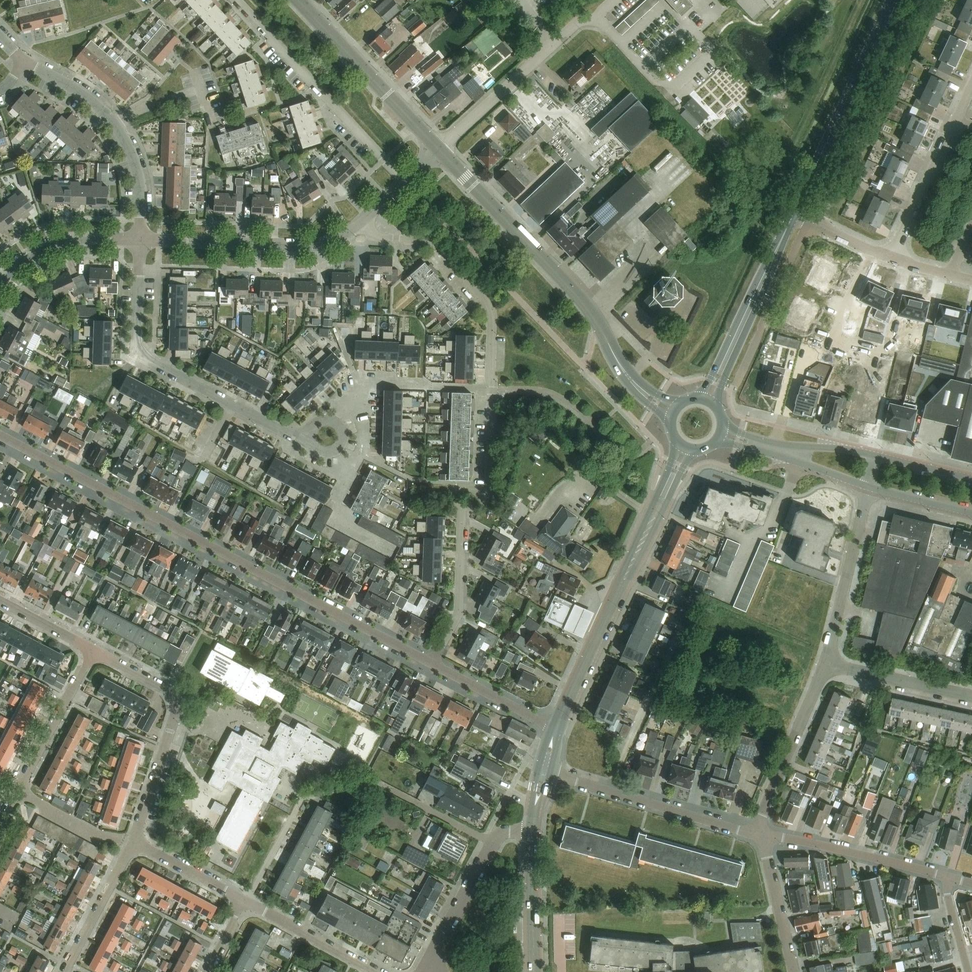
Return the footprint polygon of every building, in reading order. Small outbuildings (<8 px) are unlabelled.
[(29,6),(31,5),(30,0),(26,0),(19,2),(21,8),(17,9),(23,31),(34,29),(29,6)] [(44,26),(39,3),(42,3),(41,0),(30,0),(31,5),(29,6),(34,29),(44,26)] [(55,24),(50,1),(52,0),(41,0),(42,3),(39,3),(44,26),(55,24)] [(55,24),(65,21),(60,0),(52,0),(50,1),(55,24)] [(183,11),(187,14),(202,0),(186,0),(186,1),(189,5),(183,11)] [(187,14),(190,18),(196,12),(200,17),(217,1),(216,0),(202,0),(187,14)] [(335,8),(343,17),(359,1),(359,0),(344,0),(335,8)] [(415,0),(386,0),(375,10),(387,23),(402,10),(401,9),(409,2),(411,4),(415,0)] [(681,17),(684,13),(691,8),(693,6),(687,0),(666,0),(681,17)] [(964,8),(971,11),(971,0),(967,0),(964,8)] [(204,21),(198,27),(201,30),(222,11),(219,8),(221,6),(217,1),(200,17),(204,21)] [(964,8),(958,20),(961,22),(957,29),(969,34),(971,28),(971,11),(964,8)] [(222,11),(201,30),(205,34),(211,28),(215,32),(232,17),(228,12),(225,14),(222,11)] [(449,25),(459,17),(453,11),(444,19),(449,25)] [(427,26),(418,15),(406,25),(416,36),(427,26)] [(219,37),(212,42),(216,46),(237,27),(234,24),(236,21),(232,17),(215,32),(219,37)] [(630,27),(634,24),(627,17),(624,20),(630,27)] [(157,31),(156,33),(173,49),(180,40),(163,25),(165,23),(160,19),(157,23),(162,27),(157,31)] [(479,61),(496,46),(502,41),(490,26),(466,47),(479,61)] [(150,40),(149,42),(166,57),(173,49),(156,33),(157,31),(153,27),(150,31),(155,35),(150,40)] [(237,27),(216,46),(219,50),(226,44),(230,48),(246,33),(242,28),(240,30),(237,27)] [(385,41),(388,38),(393,33),(388,28),(383,33),(370,45),(382,58),(392,48),(385,41)] [(942,61),(938,69),(950,75),(953,68),(955,68),(961,55),(966,44),(965,43),(969,34),(957,29),(953,37),(953,38),(950,36),(945,47),(939,60),(942,61)] [(233,52),(227,58),(231,62),(252,43),(248,39),(251,37),(246,33),(230,48),(233,52)] [(148,43),(141,50),(159,66),(166,57),(149,42),(150,40),(146,36),(143,39),(148,43)] [(501,52),(509,46),(503,39),(502,41),(496,46),(501,52)] [(92,40),(76,58),(85,65),(100,48),(102,49),(106,45),(103,42),(99,46),(92,40)] [(120,42),(115,47),(120,52),(125,46),(120,42)] [(424,58),(411,45),(400,55),(401,56),(390,67),(401,78),(412,67),(412,68),(418,63),(424,58)] [(100,48),(85,65),(93,72),(108,55),(110,56),(115,52),(111,49),(107,53),(102,49),(100,48)] [(438,54),(419,70),(425,78),(445,61),(438,54)] [(572,87),(577,82),(584,76),(588,81),(604,67),(592,54),(582,63),(579,60),(561,76),(572,87)] [(108,55),(93,72),(101,79),(117,62),(119,63),(123,59),(119,56),(115,61),(110,56),(108,55)] [(253,60),(226,68),(228,74),(236,71),(238,77),(260,70),(258,64),(255,65),(253,60)] [(117,62),(101,79),(110,86),(125,69),(127,70),(131,66),(128,63),(123,68),(119,63),(117,62)] [(946,83),(950,75),(938,69),(934,67),(930,65),(926,73),(931,76),(926,88),(942,96),(948,84),(946,83)] [(453,83),(462,75),(455,67),(442,78),(439,74),(435,78),(438,82),(420,97),(425,103),(452,81),(453,83)] [(132,75),(127,70),(125,69),(110,86),(118,94),(133,76),(135,78),(139,73),(136,70),(132,75)] [(240,82),(232,85),(233,90),(260,81),(259,77),(262,76),(260,70),(238,77),(240,82)] [(133,76),(118,94),(126,101),(141,83),(143,85),(147,80),(139,73),(135,78),(133,76)] [(463,86),(457,80),(462,75),(453,83),(452,81),(425,103),(431,110),(436,106),(440,111),(461,94),(460,91),(463,88),(471,97),(471,96),(481,87),(473,77),(463,86)] [(260,81),(233,90),(235,95),(243,92),(245,97),(267,90),(265,84),(262,85),(260,81)] [(471,96),(471,97),(475,102),(486,93),(482,88),(471,96)] [(936,108),(942,96),(926,88),(920,100),(915,98),(912,106),(919,109),(931,115),(934,107),(936,108)] [(247,103),(238,105),(240,111),(267,102),(265,97),(269,96),(267,90),(245,97),(247,103)] [(21,114),(38,95),(34,92),(29,98),(24,94),(12,107),(21,114)] [(631,152),(661,125),(632,93),(592,130),(600,138),(610,129),(631,152)] [(29,121),(41,108),(36,104),(41,98),(38,95),(21,114),(29,121)] [(700,124),(709,115),(692,98),(683,106),(686,109),(700,124)] [(577,104),(571,99),(566,104),(571,109),(577,104)] [(309,100),(282,109),(283,114),(291,112),(293,117),(315,110),(313,104),(310,105),(309,100)] [(37,128),(54,109),(50,106),(45,112),(41,108),(29,121),(37,128)] [(559,121),(570,114),(565,107),(555,114),(559,121)] [(57,122),(53,118),(58,112),(54,109),(37,128),(46,136),(51,130),(50,130),(57,122)] [(686,109),(681,115),(695,129),(700,124),(686,109)] [(927,122),(931,115),(919,109),(916,117),(912,116),(907,128),(923,136),(929,123),(927,122)] [(295,123),(287,125),(288,130),(315,122),(314,117),(317,116),(315,110),(293,117),(295,123)] [(59,137),(75,117),(72,114),(67,120),(62,116),(57,122),(50,130),(51,130),(59,137)] [(518,124),(509,115),(499,123),(508,133),(518,124)] [(67,144),(78,130),(74,126),(79,120),(75,117),(59,137),(67,144)] [(253,121),(247,123),(254,145),(259,143),(262,152),(267,150),(259,123),(254,124),(253,121)] [(163,122),(163,134),(186,135),(186,137),(192,138),(192,133),(186,133),(187,123),(163,122)] [(315,122),(288,130),(290,135),(298,132),(300,138),(322,131),(320,125),(317,126),(315,122)] [(242,128),(238,129),(246,156),(251,155),(249,147),(254,145),(247,123),(241,125),(242,128)] [(556,134),(546,124),(537,132),(547,142),(556,134)] [(8,144),(3,127),(0,128),(0,147),(8,144)] [(75,151),(92,131),(88,128),(83,134),(78,130),(67,144),(75,151)] [(232,128),(226,130),(233,151),(239,150),(241,158),(246,156),(238,129),(233,131),(232,128)] [(917,147),(923,136),(907,128),(901,140),(904,141),(900,149),(912,155),(916,147),(917,147)] [(221,135),(217,136),(225,163),(231,161),(228,153),(233,151),(226,130),(221,131),(221,135)] [(90,140),(95,135),(92,131),(75,151),(83,158),(95,145),(90,140)] [(301,143),(293,146),(295,151),(322,143),(320,138),(324,137),(322,131),(300,138),(301,143)] [(163,134),(162,145),(186,146),(186,148),(192,148),(192,144),(186,144),(186,137),(186,135),(163,134)] [(533,140),(514,158),(518,163),(537,145),(533,140)] [(912,155),(900,149),(888,143),(884,150),(892,154),(891,155),(893,156),(888,168),(904,176),(910,164),(908,163),(912,155)] [(25,157),(31,152),(25,144),(18,150),(25,157)] [(349,177),(357,169),(348,160),(352,156),(342,144),(337,149),(344,157),(337,164),(349,177)] [(502,156),(496,149),(491,144),(477,156),(488,168),(502,156)] [(162,145),(162,155),(185,156),(185,159),(191,159),(192,155),(185,155),(186,148),(186,146),(162,145)] [(561,159),(555,153),(549,158),(555,165),(561,159)] [(162,155),(162,166),(168,167),(185,166),(185,159),(185,156),(162,155)] [(320,156),(315,161),(321,166),(325,161),(320,156)] [(284,159),(277,163),(280,169),(288,164),(284,159)] [(12,160),(4,163),(5,169),(14,166),(12,160)] [(515,198),(525,188),(512,174),(518,168),(510,160),(499,171),(503,176),(498,181),(515,198)] [(539,225),(584,182),(565,162),(520,205),(539,225)] [(99,172),(109,172),(109,163),(99,163),(99,172)] [(341,185),(349,177),(337,164),(329,171),(324,166),(319,170),(327,179),(332,175),(341,185)] [(197,181),(197,177),(191,176),(191,170),(191,167),(185,166),(168,167),(168,177),(191,178),(191,181),(197,181)] [(898,188),(904,176),(888,168),(881,181),(885,183),(881,190),(893,195),(896,187),(898,188)] [(313,199),(322,193),(315,182),(320,179),(314,169),(308,172),(312,179),(303,184),(313,199)] [(23,171),(17,173),(19,180),(25,178),(23,171)] [(197,192),(197,187),(197,181),(191,181),(191,178),(168,177),(167,188),(190,189),(190,191),(197,192)] [(605,232),(648,192),(634,177),(591,216),(605,232)] [(226,194),(225,212),(236,212),(237,199),(243,199),(244,187),(244,179),(236,178),(236,184),(237,184),(237,187),(237,194),(226,194)] [(53,207),(54,182),(49,181),(49,185),(43,185),(42,203),(49,203),(49,207),(53,207)] [(64,203),(65,186),(59,185),(59,182),(54,182),(53,207),(58,207),(58,203),(64,203)] [(75,207),(76,182),(71,182),(71,186),(65,186),(64,203),(71,204),(71,207),(75,207)] [(86,204),(86,186),(80,186),(81,182),(76,182),(75,207),(79,208),(79,204),(86,204)] [(313,199),(303,184),(296,188),(292,182),(285,187),(291,197),(296,194),(303,205),(313,199)] [(96,208),(97,183),(92,183),(92,186),(86,186),(86,204),(92,204),(92,208),(96,208)] [(108,205),(108,187),(102,187),(102,183),(97,183),(96,208),(101,208),(101,205),(108,205)] [(225,212),(226,194),(216,193),(216,186),(209,186),(209,198),(215,198),(214,211),(225,212)] [(263,213),(264,195),(253,195),(254,187),(247,187),(246,199),(252,200),(252,213),(263,213)] [(167,188),(167,199),(190,200),(190,202),(196,203),(196,198),(190,198),(190,191),(190,189),(167,188)] [(281,201),(281,188),(272,188),(272,196),(264,195),(263,213),(274,214),(275,200),(281,201)] [(893,195),(881,190),(879,194),(878,197),(874,196),(869,208),(885,216),(891,204),(889,203),(893,195)] [(29,211),(34,207),(23,193),(18,197),(16,194),(12,197),(27,217),(31,214),(29,211)] [(24,219),(27,217),(12,197),(8,200),(11,202),(6,206),(17,220),(22,216),(24,219)] [(167,199),(166,210),(190,211),(189,213),(196,213),(196,209),(190,209),(190,202),(190,200),(167,199)] [(579,202),(574,206),(578,210),(583,206),(579,202)] [(17,220),(6,206),(1,210),(0,208),(0,216),(10,230),(13,227),(11,224),(17,220)] [(657,236),(674,220),(661,207),(644,223),(657,236)] [(879,228),(885,216),(869,208),(863,220),(861,219),(858,224),(875,232),(877,228),(879,228)] [(569,229),(573,225),(564,215),(560,219),(561,220),(548,231),(549,233),(548,233),(552,237),(553,236),(556,240),(569,229)] [(10,230),(0,216),(0,233),(5,229),(7,232),(10,230)] [(569,229),(556,240),(571,256),(585,242),(587,245),(601,232),(592,223),(585,229),(584,228),(582,227),(578,231),(573,225),(569,229)] [(611,262),(633,241),(617,223),(579,258),(600,281),(615,267),(611,262)] [(693,251),(697,248),(689,239),(684,242),(693,251)] [(381,274),(382,256),(370,255),(370,269),(364,268),(364,280),(375,280),(375,274),(381,274)] [(398,280),(398,270),(392,269),(393,256),(382,256),(381,274),(387,274),(387,281),(397,281),(398,280)] [(819,259),(814,271),(832,280),(838,268),(819,259)] [(425,262),(404,281),(407,285),(414,279),(418,284),(435,268),(431,264),(428,266),(425,262)] [(101,286),(102,269),(91,268),(90,281),(82,281),(84,293),(95,293),(95,286),(101,286)] [(421,288),(415,294),(418,297),(440,279),(437,275),(439,273),(435,268),(418,284),(421,288)] [(118,294),(118,282),(112,282),(113,269),(102,269),(101,286),(107,287),(106,294),(118,294)] [(810,279),(808,283),(827,292),(832,280),(814,271),(810,279)] [(84,293),(82,281),(75,284),(69,272),(59,277),(67,293),(72,291),(75,297),(84,293)] [(343,291),(344,273),(333,273),(332,286),(326,286),(326,297),(337,298),(337,291),(343,291)] [(360,298),(360,287),(354,287),(355,273),(344,273),(343,291),(349,291),(349,298),(360,298)] [(678,296),(678,288),(673,283),(673,273),(660,273),(652,281),(658,289),(658,294),(653,289),(645,297),(647,299),(644,301),(654,311),(664,301),(672,301),(678,296)] [(61,295),(67,293),(59,277),(49,281),(55,293),(49,296),(54,306),(64,302),(61,295)] [(170,295),(198,296),(199,296),(204,296),(205,292),(188,291),(188,285),(186,285),(186,277),(170,277),(170,295)] [(237,298),(238,280),(227,279),(227,287),(219,287),(219,292),(220,292),(220,304),(231,304),(231,297),(237,298)] [(440,279),(418,297),(422,301),(428,296),(432,300),(449,285),(445,280),(443,282),(440,279)] [(254,305),(255,293),(249,293),(249,280),(238,280),(237,298),(243,298),(243,305),(254,305)] [(271,299),(272,281),(261,280),(261,293),(255,293),(254,305),(265,305),(266,298),(271,299)] [(288,306),(289,294),(283,294),(283,281),(272,281),(271,299),(277,299),(277,306),(288,306)] [(306,300),(306,282),(295,281),(295,295),(289,294),(288,306),(299,306),(300,300),(306,300)] [(322,307),(323,296),(317,295),(317,282),(306,282),(306,300),(312,300),(311,307),(322,307)] [(436,304),(429,310),(432,314),(454,295),(451,292),(453,289),(449,285),(432,300),(436,304)] [(867,286),(860,305),(873,309),(879,290),(867,286)] [(879,290),(873,309),(885,313),(892,294),(879,290)] [(170,295),(169,306),(187,307),(187,301),(197,301),(198,296),(170,295)] [(454,295),(432,314),(436,317),(442,312),(446,316),(463,301),(459,296),(457,298),(454,295)] [(45,313),(51,302),(40,297),(37,302),(26,296),(21,306),(37,314),(39,309),(45,313)] [(902,297),(897,317),(910,320),(915,300),(902,297)] [(800,299),(794,311),(813,320),(819,308),(800,299)] [(915,300),(910,320),(923,323),(928,303),(915,300)] [(450,320),(443,326),(447,330),(468,312),(465,308),(468,306),(463,301),(446,316),(450,320)] [(364,303),(363,312),(375,312),(376,304),(367,303),(364,303)] [(34,320),(37,314),(21,306),(15,316),(27,322),(24,327),(35,333),(40,323),(34,320)] [(187,313),(187,307),(169,306),(169,317),(197,318),(197,313),(187,313)] [(947,329),(952,309),(939,306),(934,326),(947,329)] [(952,309),(947,329),(960,332),(965,312),(952,309)] [(794,311),(789,323),(808,332),(813,320),(794,311)] [(197,323),(197,318),(169,317),(168,327),(186,328),(187,323),(197,323)] [(66,320),(61,326),(65,329),(69,323),(66,320)] [(85,326),(85,331),(112,332),(113,325),(115,326),(115,321),(95,320),(95,326),(85,326)] [(936,326),(929,325),(925,339),(932,341),(936,326)] [(22,332),(10,326),(5,336),(27,348),(35,333),(24,327),(22,332)] [(168,327),(168,332),(171,332),(171,339),(198,340),(199,335),(189,334),(189,328),(186,328),(168,327)] [(85,331),(84,336),(94,336),(94,342),(114,343),(115,339),(112,339),(112,332),(85,331)] [(317,341),(309,332),(308,333),(306,331),(302,335),(304,337),(312,346),(317,341)] [(356,341),(355,361),(359,361),(359,359),(366,359),(367,331),(362,331),(362,341),(356,341)] [(367,331),(366,359),(372,359),(372,362),(377,362),(377,342),(372,341),(372,331),(367,331)] [(377,342),(377,362),(381,362),(381,360),(387,360),(389,332),(384,332),(383,342),(377,342)] [(389,332),(387,360),(394,360),(394,363),(398,363),(399,345),(399,343),(393,342),(394,332),(389,332)] [(786,346),(789,337),(777,334),(775,343),(786,346)] [(399,345),(398,363),(409,363),(410,335),(405,335),(405,345),(399,345)] [(410,335),(409,363),(420,364),(421,346),(415,346),(415,336),(410,335)] [(447,341),(446,346),(474,347),(474,340),(477,340),(477,336),(457,335),(457,341),(447,341)] [(28,355),(24,353),(27,348),(5,336),(0,345),(0,346),(6,349),(2,357),(5,359),(7,356),(19,363),(23,365),(28,355)] [(71,339),(65,336),(61,345),(66,348),(71,339)] [(168,345),(168,350),(176,350),(175,357),(180,357),(180,359),(191,359),(192,350),(188,350),(188,344),(198,345),(198,340),(171,339),(170,345),(168,345)] [(84,348),(84,353),(112,354),(112,347),(114,347),(114,343),(94,342),(94,348),(84,348)] [(212,352),(202,370),(206,372),(208,370),(213,373),(226,348),(222,346),(217,355),(212,352)] [(446,346),(446,351),(456,351),(456,357),(476,357),(476,353),(474,353),(474,347),(446,346)] [(226,348),(213,373),(219,376),(218,378),(222,380),(231,362),(226,360),(231,351),(226,348)] [(963,348),(961,354),(971,356),(971,350),(963,348)] [(322,349),(318,353),(337,373),(342,369),(344,371),(347,368),(333,353),(329,357),(322,349)] [(84,353),(84,358),(94,358),(93,364),(114,365),(114,360),(111,360),(112,354),(84,353)] [(318,353),(315,356),(322,364),(317,368),(319,370),(331,383),(334,379),(332,378),(337,373),(318,353)] [(961,354),(960,359),(971,362),(971,356),(961,354)] [(231,362),(222,380),(226,382),(227,380),(233,383),(246,358),(241,356),(236,365),(231,362)] [(446,362),(446,367),(474,368),(474,362),(476,362),(476,357),(456,357),(456,363),(446,362)] [(246,358),(233,383),(238,386),(237,388),(241,390),(250,372),(245,370),(250,361),(246,358)] [(930,370),(932,360),(921,358),(919,367),(930,370)] [(960,359),(959,364),(971,368),(971,366),(971,362),(960,359)] [(0,363),(0,367),(8,371),(11,365),(1,360),(0,363)] [(944,363),(941,372),(953,375),(955,366),(944,363)] [(959,364),(957,370),(970,373),(971,368),(959,364)] [(250,372),(241,390),(245,392),(246,390),(252,393),(265,368),(260,366),(255,375),(250,372)] [(308,366),(304,369),(323,390),(331,383),(319,370),(315,373),(308,366)] [(473,375),(474,368),(446,367),(445,372),(456,373),(455,379),(476,379),(476,375),(473,375)] [(778,398),(784,373),(785,370),(774,367),(772,374),(768,373),(763,394),(772,396),(773,398),(775,399),(777,398),(778,398)] [(265,368),(252,393),(257,396),(256,398),(260,400),(270,383),(264,380),(269,371),(265,368)] [(304,369),(300,373),(307,380),(303,384),(315,397),(323,390),(304,369)] [(957,370),(956,375),(969,379),(970,373),(957,370)] [(37,387),(41,377),(31,372),(26,381),(37,387)] [(120,403),(124,405),(137,380),(131,377),(133,375),(129,373),(124,382),(119,391),(125,394),(120,403)] [(956,375),(955,380),(958,381),(968,383),(969,379),(956,375)] [(68,380),(59,376),(55,382),(64,387),(65,385),(68,386),(69,383),(67,382),(68,380)] [(41,377),(37,387),(43,390),(48,381),(41,377)] [(796,404),(793,413),(803,416),(803,415),(811,417),(814,409),(814,410),(819,392),(821,384),(804,379),(802,387),(801,386),(798,396),(797,396),(795,403),(796,404)] [(922,418),(959,427),(958,430),(953,452),(952,457),(971,462),(971,385),(968,383),(958,381),(955,380),(952,379),(949,379),(925,405),(922,418)] [(137,380),(124,405),(129,407),(134,398),(139,401),(148,383),(144,381),(143,383),(137,380)] [(292,380),(288,384),(307,404),(315,397),(303,384),(299,388),(292,380)] [(291,395),(281,404),(292,416),(298,411),(299,412),(307,404),(288,384),(287,382),(283,386),(291,395)] [(148,383),(139,401),(144,404),(139,413),(144,415),(157,390),(151,387),(152,385),(148,383)] [(7,392),(9,387),(3,384),(0,389),(0,414),(3,415),(9,404),(8,403),(12,394),(7,392)] [(59,388),(54,396),(60,399),(64,390),(59,388)] [(157,390),(144,415),(148,417),(153,408),(158,411),(159,409),(167,393),(163,391),(162,393),(157,390)] [(382,390),(382,395),(385,395),(385,401),(412,402),(413,397),(402,397),(403,391),(382,390)] [(443,392),(443,398),(452,398),(452,404),(475,405),(475,398),(472,398),(472,393),(443,392)] [(167,393),(159,409),(164,412),(159,421),(164,423),(177,398),(167,393)] [(14,421),(20,409),(14,406),(18,398),(12,394),(8,403),(9,404),(3,415),(14,421)] [(841,399),(829,395),(821,424),(836,427),(841,409),(845,410),(848,397),(842,396),(841,399)] [(854,417),(862,419),(866,399),(854,396),(852,403),(849,416),(854,417)] [(177,398),(164,423),(168,425),(173,416),(178,419),(186,403),(177,398)] [(870,421),(875,422),(878,409),(880,402),(866,399),(862,419),(870,421)] [(382,408),(382,412),(402,413),(402,407),(412,407),(412,402),(385,401),(384,408),(382,408)] [(186,403),(178,419),(183,422),(179,431),(183,433),(196,408),(186,403)] [(443,409),(443,414),(471,415),(471,411),(474,411),(475,405),(452,404),(452,410),(443,409)] [(889,404),(884,425),(898,428),(903,407),(889,404)] [(44,414),(34,409),(29,406),(23,418),(27,420),(24,426),(34,432),(41,420),(44,414)] [(903,407),(898,428),(912,431),(917,410),(903,407)] [(196,408),(183,433),(187,435),(192,426),(197,429),(206,413),(196,408)] [(120,416),(109,410),(104,419),(108,422),(110,418),(116,422),(120,416)] [(382,412),(382,416),(384,416),(384,423),(412,424),(412,419),(402,418),(402,413),(382,412)] [(443,414),(443,419),(451,420),(451,425),(474,426),(474,420),(471,420),(471,415),(443,414)] [(66,416),(60,426),(66,430),(72,419),(66,416)] [(53,434),(59,422),(54,419),(50,425),(41,420),(34,432),(45,438),(49,431),(53,434)] [(381,429),(381,434),(401,434),(402,428),(412,429),(412,424),(384,423),(384,430),(381,429)] [(234,457),(247,432),(230,424),(223,438),(229,441),(229,443),(234,446),(226,461),(230,463),(233,458),(233,459),(234,457)] [(117,448),(113,457),(118,460),(123,452),(136,428),(130,425),(117,448)] [(442,431),(442,436),(470,437),(470,432),(474,432),(474,426),(451,425),(451,431),(442,431)] [(96,433),(94,438),(99,441),(88,461),(99,466),(104,458),(105,457),(108,451),(104,448),(106,444),(104,443),(107,436),(104,434),(105,432),(99,429),(97,434),(96,433)] [(70,430),(68,434),(63,431),(57,443),(68,449),(76,434),(70,430)] [(91,444),(94,438),(96,433),(91,430),(85,441),(91,444)] [(247,432),(234,457),(238,459),(243,451),(248,453),(257,437),(247,432)] [(76,434),(68,449),(79,455),(85,443),(80,440),(82,437),(76,434)] [(381,434),(381,438),(383,438),(383,445),(411,445),(411,440),(401,440),(401,434),(381,434)] [(442,436),(442,441),(450,441),(450,447),(473,448),(473,442),(470,441),(470,437),(442,436)] [(257,437),(248,453),(253,456),(249,465),(253,467),(266,442),(257,437)] [(266,442),(253,467),(258,470),(262,461),(268,463),(276,448),(266,442)] [(381,451),(381,456),(401,456),(401,450),(411,450),(411,445),(383,445),(383,451),(381,451)] [(441,452),(441,458),(470,459),(470,454),(473,454),(473,448),(450,447),(450,453),(441,452)] [(121,477),(135,451),(130,449),(124,460),(119,458),(112,472),(121,477)] [(134,466),(140,454),(135,451),(121,477),(131,483),(139,468),(134,466)] [(172,458),(185,463),(187,456),(175,451),(172,458)] [(166,471),(163,470),(160,468),(160,469),(159,468),(164,458),(156,454),(153,459),(152,458),(147,468),(148,468),(146,472),(152,474),(151,476),(150,476),(143,490),(153,495),(160,481),(164,474),(166,471)] [(276,455),(267,473),(272,476),(267,485),(272,487),(285,462),(279,459),(280,457),(276,455)] [(147,468),(152,458),(148,456),(143,465),(147,468)] [(441,458),(441,463),(450,463),(450,469),(472,469),(473,463),(469,463),(470,459),(441,458)] [(185,463),(183,466),(194,472),(197,468),(186,460),(185,463)] [(285,462),(272,487),(276,490),(281,481),(286,483),(295,465),(292,463),(291,466),(285,462)] [(295,465),(286,483),(291,486),(286,495),(291,497),(304,473),(298,469),(299,467),(295,465)] [(11,497),(15,489),(17,490),(21,483),(19,482),(23,474),(12,468),(5,482),(1,479),(0,481),(0,501),(9,506),(13,498),(11,497)] [(441,474),(440,479),(441,480),(469,481),(469,476),(472,476),(472,469),(450,469),(449,474),(441,474)] [(366,472),(363,478),(383,489),(386,484),(394,488),(396,483),(371,470),(369,474),(366,472)] [(210,488),(217,476),(210,472),(204,484),(210,488)] [(162,500),(175,476),(170,473),(168,476),(164,474),(160,481),(153,495),(162,500)] [(304,473),(291,497),(295,500),(300,491),(305,493),(315,475),(311,473),(310,476),(304,473)] [(315,475),(305,493),(310,496),(306,505),(310,507),(323,483),(317,480),(318,477),(315,475)] [(180,479),(177,477),(175,476),(162,500),(173,505),(182,486),(178,484),(180,479)] [(215,491),(226,497),(232,485),(217,476),(210,488),(211,488),(207,495),(206,495),(195,517),(203,521),(206,516),(207,515),(211,509),(207,506),(215,491)] [(363,478),(360,484),(363,485),(361,489),(386,502),(388,498),(381,494),(383,489),(363,478)] [(24,503),(39,511),(43,504),(40,502),(48,487),(37,481),(29,496),(28,495),(24,503)] [(323,483),(310,507),(314,510),(319,501),(325,503),(334,486),(330,484),(329,486),(323,483)] [(690,520),(690,521),(718,531),(723,516),(726,517),(733,496),(709,487),(703,502),(701,502),(699,506),(698,506),(692,521),(690,520)] [(356,492),(353,497),(373,508),(376,503),(383,507),(386,502),(361,489),(359,493),(356,492)] [(601,499),(606,492),(601,489),(596,496),(601,499)] [(51,528),(67,497),(56,491),(48,505),(55,509),(46,526),(51,528)] [(733,496),(726,517),(742,522),(743,519),(763,526),(773,498),(772,498),(771,500),(756,495),(756,496),(751,494),(750,497),(735,491),(733,496)] [(195,517),(206,495),(201,492),(197,501),(192,498),(188,505),(189,506),(186,512),(195,517)] [(514,495),(509,503),(513,506),(519,498),(514,495)] [(55,530),(64,514),(70,517),(78,502),(67,497),(51,528),(55,530)] [(372,520),(376,522),(378,517),(371,513),(373,508),(353,497),(350,503),(353,504),(351,509),(363,515),(368,518),(372,520)] [(226,534),(234,518),(241,522),(247,509),(234,502),(231,508),(231,507),(227,514),(223,512),(215,528),(226,534)] [(324,505),(321,510),(331,515),(333,510),(324,505)] [(509,505),(502,515),(507,519),(514,509),(509,505)] [(247,545),(258,524),(264,528),(273,510),(267,506),(259,522),(253,518),(247,515),(242,523),(244,525),(237,539),(247,545)] [(79,543),(95,512),(87,507),(79,522),(82,524),(76,535),(77,536),(75,541),(79,543)] [(563,507),(550,523),(557,529),(566,535),(579,518),(563,507)] [(17,509),(9,524),(15,527),(22,512),(17,509)] [(273,526),(279,513),(273,510),(267,523),(273,526)] [(319,515),(328,520),(331,515),(321,510),(319,515)] [(828,547),(835,527),(833,522),(801,511),(796,513),(789,533),(803,538),(794,562),(824,572),(829,557),(827,556),(828,547)] [(96,531),(104,516),(95,512),(79,543),(78,544),(83,547),(92,529),(96,531)] [(899,659),(916,619),(947,549),(949,549),(954,527),(896,513),(893,523),(883,520),(863,607),(885,612),(878,642),(855,636),(853,648),(899,659)] [(287,515),(284,520),(291,524),(294,520),(287,515)] [(311,530),(321,535),(326,525),(328,520),(319,515),(311,530)] [(363,527),(368,518),(363,515),(358,525),(363,527)] [(417,522),(417,527),(445,528),(446,517),(428,516),(427,522),(417,522)] [(367,530),(372,520),(368,518),(363,527),(367,530)] [(101,561),(120,525),(111,520),(103,535),(107,537),(101,549),(102,549),(97,558),(101,561)] [(377,523),(376,522),(372,520),(367,530),(372,532),(377,523)] [(29,534),(36,538),(43,526),(35,522),(29,534)] [(548,522),(537,538),(560,556),(561,555),(568,559),(567,559),(568,560),(575,565),(576,564),(577,564),(585,570),(589,563),(588,563),(593,555),(577,545),(576,545),(570,541),(571,539),(566,535),(557,529),(550,523),(548,522)] [(382,525),(377,523),(372,532),(377,535),(382,525)] [(266,555),(280,527),(276,524),(269,537),(265,534),(257,550),(266,555)] [(62,525),(52,545),(58,549),(69,528),(62,525)] [(120,525),(101,561),(102,561),(102,560),(106,562),(117,543),(121,545),(129,529),(120,525)] [(331,528),(326,525),(321,535),(326,538),(331,528)] [(387,528),(382,525),(377,535),(382,537),(387,528)] [(688,542),(688,541),(690,537),(702,543),(704,538),(706,539),(709,534),(698,529),(695,534),(678,526),(674,535),(688,542)] [(278,542),(285,529),(280,527),(266,555),(275,559),(283,544),(278,542)] [(417,527),(417,532),(427,532),(427,537),(445,538),(445,528),(417,527)] [(11,538),(16,541),(22,531),(17,528),(11,538)] [(336,530),(331,528),(326,538),(331,540),(336,530)] [(391,530),(387,528),(382,537),(386,540),(391,530)] [(523,539),(526,531),(520,528),(517,536),(523,539)] [(954,545),(960,546),(957,558),(962,560),(965,547),(969,531),(958,528),(954,545)] [(308,530),(306,535),(313,539),(316,534),(308,530)] [(341,533),(336,530),(331,540),(336,543),(341,533)] [(396,533),(391,530),(386,540),(391,543),(396,533)] [(971,549),(971,532),(969,531),(965,547),(962,560),(966,560),(969,548),(971,549)] [(129,566),(144,538),(135,533),(127,547),(132,549),(124,564),(129,566)] [(346,536),(341,533),(336,543),(341,545),(346,536)] [(401,535),(396,533),(391,543),(396,545),(401,535)] [(23,534),(20,539),(26,542),(28,537),(23,534)] [(482,545),(497,554),(500,548),(506,552),(512,541),(500,534),(497,539),(487,534),(482,545)] [(406,538),(401,535),(396,545),(401,548),(406,538)] [(699,558),(701,553),(686,546),(688,542),(674,535),(670,544),(695,556),(699,558)] [(351,538),(346,536),(341,545),(345,548),(351,538)] [(28,537),(26,542),(32,545),(35,540),(28,537)] [(414,543),(414,548),(442,549),(442,543),(445,543),(445,538),(427,537),(425,537),(424,544),(414,543)] [(64,538),(58,549),(64,552),(70,541),(64,538)] [(146,557),(153,542),(144,538),(129,566),(134,569),(142,555),(146,557)] [(345,548),(350,550),(355,541),(351,538),(345,548)] [(542,554),(545,549),(531,541),(527,538),(523,543),(542,554)] [(725,545),(738,550),(740,544),(727,539),(725,545)] [(761,540),(759,546),(772,551),(774,546),(761,540)] [(306,556),(311,545),(303,541),(297,551),(290,547),(281,563),(293,569),(301,554),(306,556)] [(360,543),(355,541),(350,550),(355,553),(360,543)] [(60,553),(61,551),(45,543),(39,555),(50,561),(53,555),(58,557),(60,553)] [(365,546),(360,543),(355,553),(360,555),(365,546)] [(685,557),(694,560),(695,556),(670,544),(666,553),(680,560),(682,555),(685,557)] [(154,576),(167,550),(157,545),(150,559),(154,561),(148,573),(154,576)] [(495,559),(497,554),(482,545),(476,556),(485,562),(482,567),(499,576),(505,565),(495,559)] [(735,555),(736,554),(738,550),(725,545),(722,550),(735,555)] [(365,546),(360,555),(364,558),(370,548),(365,546)] [(759,546),(757,551),(769,557),(772,551),(759,546)] [(374,551),(370,548),(364,558),(369,560),(374,551)] [(414,548),(414,553),(424,554),(424,559),(444,560),(444,556),(442,556),(442,549),(414,548)] [(518,548),(514,555),(518,558),(521,554),(523,551),(518,548)] [(318,563),(323,553),(316,549),(310,559),(309,558),(301,573),(313,579),(321,565),(318,563)] [(545,549),(542,554),(551,561),(555,556),(545,549)] [(77,550),(73,557),(85,563),(89,556),(77,550)] [(169,569),(176,555),(167,550),(154,576),(158,578),(164,567),(169,569)] [(733,561),(735,555),(722,550),(720,556),(733,561)] [(379,553),(374,551),(369,560),(374,563),(379,553)] [(757,551),(754,557),(767,562),(769,557),(757,551)] [(69,574),(76,561),(60,553),(58,557),(57,558),(67,563),(63,571),(69,574)] [(379,565),(384,556),(379,553),(374,563),(379,565)] [(678,564),(680,560),(666,553),(661,562),(676,569),(682,571),(679,577),(687,581),(690,575),(688,574),(690,569),(678,564)] [(341,570),(344,571),(352,557),(347,555),(341,566),(333,562),(329,569),(328,568),(320,583),(331,589),(341,570)] [(379,565),(384,568),(389,558),(384,556),(379,565)] [(731,567),(733,561),(720,556),(718,561),(731,567)] [(178,586),(191,562),(180,557),(173,571),(181,576),(180,578),(177,577),(173,583),(178,586)] [(516,557),(513,563),(519,566),(522,560),(516,557)] [(754,557),(752,563),(765,568),(767,562),(754,557)] [(353,572),(358,561),(352,558),(344,572),(348,574),(338,593),(350,599),(354,591),(358,593),(362,586),(354,582),(358,575),(353,572)] [(394,561),(389,558),(384,568),(388,571),(394,561)] [(413,565),(413,570),(441,571),(442,564),(444,564),(444,560),(424,559),(424,565),(413,565)] [(728,572),(731,567),(718,561),(716,567),(728,572)] [(78,562),(72,572),(81,576),(83,572),(87,574),(90,568),(81,563),(81,564),(78,562)] [(193,582),(201,568),(191,562),(178,586),(183,588),(186,582),(183,580),(185,577),(193,582)] [(12,569),(1,563),(0,565),(0,579),(5,582),(12,569)] [(752,563),(750,568),(762,574),(765,568),(752,563)] [(545,564),(542,570),(541,572),(549,575),(577,589),(581,582),(571,577),(570,576),(545,564)] [(373,580),(379,568),(375,566),(369,577),(373,580)] [(113,567),(109,576),(119,581),(124,573),(113,567)] [(726,578),(728,572),(716,567),(713,572),(726,578)] [(90,568),(87,574),(93,577),(96,571),(90,568)] [(750,568),(747,574),(760,579),(762,574),(750,568)] [(16,588),(23,574),(17,571),(12,569),(5,582),(16,588)] [(413,570),(413,575),(423,575),(423,581),(443,582),(443,577),(441,577),(441,571),(413,570)] [(703,570),(699,584),(707,586),(711,573),(703,570)] [(206,601),(218,577),(206,571),(199,585),(206,589),(201,598),(200,597),(197,602),(203,605),(203,606),(206,601)] [(969,665),(960,662),(971,635),(971,603),(951,593),(958,578),(942,572),(931,597),(924,610),(907,649),(965,675),(969,665)] [(127,574),(122,582),(132,588),(137,579),(127,574)] [(747,574),(745,579),(758,585),(760,579),(747,574)] [(574,595),(577,589),(549,575),(547,579),(558,584),(556,588),(563,591),(564,590),(574,595)] [(672,590),(674,591),(677,585),(671,582),(658,576),(652,590),(669,597),(672,590)] [(222,598),(229,583),(218,577),(206,601),(203,606),(201,610),(206,612),(210,603),(215,594),(222,598)] [(402,577),(398,585),(407,590),(411,582),(402,577)] [(370,610),(386,580),(381,578),(378,584),(373,582),(368,591),(361,604),(370,609),(370,610)] [(43,585),(45,581),(40,579),(38,582),(32,579),(25,592),(36,598),(43,585)] [(137,579),(132,589),(142,594),(147,584),(137,579)] [(745,579),(743,585),(755,590),(758,585),(745,579)] [(379,614),(386,601),(383,599),(388,590),(387,589),(390,583),(386,580),(370,610),(379,614)] [(479,590),(495,599),(498,593),(504,597),(510,587),(497,580),(494,586),(485,581),(479,590)] [(47,604),(54,591),(47,587),(49,583),(45,581),(43,585),(36,598),(47,604)] [(110,597),(115,587),(107,583),(102,593),(110,597)] [(225,619),(241,589),(229,583),(222,598),(228,601),(226,605),(223,610),(220,617),(225,619)] [(150,584),(144,595),(155,601),(161,589),(150,584)] [(743,585),(740,590),(753,596),(755,590),(743,585)] [(172,595),(161,589),(155,601),(166,607),(172,595)] [(244,610),(252,595),(241,589),(225,619),(228,621),(229,621),(233,615),(238,606),(244,610)] [(492,604),(495,599),(479,590),(474,600),(482,604),(479,610),(493,618),(498,608),(492,604)] [(740,590),(738,596),(751,601),(753,596),(740,590)] [(388,619),(401,596),(391,591),(386,601),(379,614),(388,619)] [(413,591),(407,601),(413,605),(419,594),(413,591)] [(66,614),(73,600),(63,595),(56,608),(66,614)] [(251,625),(263,601),(252,595),(244,610),(242,613),(249,617),(246,622),(243,627),(248,630),(251,625)] [(554,595),(542,620),(546,621),(562,629),(566,630),(576,605),(568,601),(560,597),(554,595)] [(174,603),(171,608),(172,608),(180,612),(186,600),(178,596),(174,603)] [(412,632),(429,600),(429,599),(423,596),(418,606),(413,615),(409,613),(402,627),(412,632)] [(738,596),(736,601),(748,607),(751,601),(738,596)] [(680,609),(684,610),(687,604),(674,598),(671,605),(680,609)] [(78,620),(85,606),(73,600),(66,614),(78,620)] [(110,612),(112,613),(116,606),(115,606),(117,602),(113,600),(108,611),(98,606),(91,619),(103,626),(110,612)] [(425,621),(427,617),(430,619),(438,604),(429,600),(412,632),(421,637),(428,623),(425,621)] [(263,601),(251,625),(255,627),(260,618),(267,621),(275,607),(263,601)] [(734,606),(733,607),(746,612),(748,607),(736,601),(734,606)] [(594,611),(574,602),(562,629),(566,630),(583,638),(594,611)] [(185,603),(180,614),(185,617),(185,616),(193,620),(195,616),(188,612),(191,606),(185,603)] [(660,622),(665,612),(646,603),(641,613),(660,622)] [(110,612),(103,626),(115,632),(122,618),(124,619),(127,612),(130,606),(126,604),(123,610),(120,617),(112,613),(110,612)] [(687,611),(684,610),(680,609),(675,621),(682,624),(687,611)] [(161,621),(165,613),(160,610),(155,618),(161,621)] [(274,642),(276,638),(280,632),(285,635),(290,625),(289,624),(293,615),(284,610),(281,615),(280,615),(278,620),(274,628),(269,626),(265,636),(269,638),(269,639),(274,642)] [(687,611),(682,624),(688,626),(693,614),(687,611)] [(656,632),(660,622),(641,613),(637,624),(656,632)] [(122,618),(115,632),(127,638),(134,624),(136,626),(139,618),(136,616),(132,623),(124,619),(122,618)] [(520,636),(515,644),(528,654),(532,649),(543,657),(553,644),(536,632),(541,626),(529,617),(523,626),(534,634),(529,642),(520,636)] [(304,639),(312,625),(304,621),(304,622),(300,620),(293,633),(294,634),(293,636),(288,634),(283,643),(288,645),(289,643),(294,646),(299,636),(304,639)] [(9,626),(0,621),(0,639),(2,640),(9,626)] [(134,624),(127,638),(139,645),(146,631),(147,632),(150,624),(148,623),(144,630),(136,626),(134,624)] [(150,624),(147,632),(155,636),(159,629),(150,624)] [(651,642),(656,632),(637,624),(632,633),(651,642)] [(316,645),(323,631),(312,625),(304,639),(299,649),(295,657),(301,660),(305,652),(304,651),(309,642),(316,645)] [(20,632),(9,626),(2,640),(0,644),(0,646),(4,648),(5,649),(7,643),(13,646),(20,632)] [(146,631),(139,645),(151,651),(158,638),(161,639),(164,631),(162,631),(160,629),(156,636),(155,636),(147,632),(146,631)] [(158,638),(151,651),(163,658),(171,644),(173,645),(176,638),(175,637),(178,631),(175,629),(172,636),(168,643),(161,639),(158,638)] [(480,648),(483,642),(494,648),(500,638),(483,629),(480,634),(470,629),(464,640),(480,648)] [(323,631),(316,645),(321,648),(316,658),(321,660),(326,651),(327,651),(334,638),(329,636),(330,635),(323,631)] [(24,652),(31,638),(20,632),(13,646),(10,652),(16,655),(19,649),(24,652)] [(647,652),(651,642),(632,633),(627,644),(647,652)] [(505,634),(502,641),(506,644),(510,636),(505,634)] [(183,664),(196,639),(187,635),(180,649),(173,645),(171,644),(163,658),(176,664),(178,661),(183,664)] [(235,643),(238,639),(231,635),(228,640),(235,643)] [(35,656),(42,644),(31,638),(24,652),(21,658),(25,660),(27,661),(31,653),(35,656)] [(333,673),(348,644),(338,639),(330,654),(335,656),(328,670),(333,673)] [(476,655),(480,648),(464,640),(458,651),(471,658),(468,663),(482,670),(487,661),(476,655)] [(260,704),(273,679),(251,668),(251,669),(231,659),(235,652),(218,643),(215,650),(213,649),(201,672),(239,692),(239,693),(260,704)] [(47,662),(53,649),(42,644),(35,656),(47,662)] [(349,664),(357,649),(348,644),(333,673),(337,675),(345,661),(349,664)] [(642,662),(647,652),(627,644),(623,654),(642,662)] [(58,668),(65,655),(53,649),(47,662),(44,669),(47,670),(46,672),(44,675),(46,676),(44,680),(53,685),(56,679),(51,676),(53,673),(50,669),(51,669),(53,665),(58,668)] [(365,671),(372,657),(361,651),(354,665),(355,666),(349,675),(354,678),(359,668),(365,671)] [(515,654),(512,662),(518,665),(521,657),(515,654)] [(376,678),(384,663),(372,657),(365,671),(359,681),(364,683),(368,676),(366,675),(367,673),(376,678)] [(23,664),(16,660),(13,665),(21,669),(23,664)] [(388,684),(395,669),(384,663),(376,678),(382,680),(377,690),(381,692),(386,683),(388,684)] [(533,691),(538,678),(532,675),(534,670),(520,663),(517,669),(523,672),(518,684),(533,691)] [(613,675),(633,684),(637,674),(618,665),(613,675)] [(307,667),(301,678),(310,683),(316,671),(307,667)] [(319,688),(327,673),(326,673),(328,670),(322,667),(320,670),(312,684),(319,688)] [(359,668),(354,678),(359,681),(365,671),(359,668)] [(498,670),(495,675),(501,678),(504,673),(498,670)] [(397,717),(407,700),(401,697),(403,694),(405,695),(413,681),(400,674),(392,688),(396,690),(391,699),(398,702),(392,715),(397,717)] [(628,694),(633,684),(613,675),(609,685),(628,694)] [(21,676),(19,680),(26,684),(28,680),(21,676)] [(343,681),(335,677),(328,692),(335,696),(343,681)] [(110,697),(117,684),(106,678),(99,691),(110,697)] [(639,679),(636,685),(643,688),(645,683),(639,679)] [(350,685),(343,681),(335,696),(342,700),(350,685)] [(35,682),(29,693),(41,700),(47,689),(35,682)] [(122,703),(128,690),(117,684),(110,697),(122,703)] [(425,705),(432,691),(431,690),(432,689),(427,686),(426,688),(420,685),(411,702),(407,700),(397,717),(402,720),(403,716),(405,717),(411,705),(415,707),(418,701),(425,705)] [(623,704),(628,694),(609,685),(604,695),(623,704)] [(133,709),(139,696),(128,690),(122,703),(133,709)] [(432,691),(425,705),(436,711),(443,697),(441,696),(442,694),(438,692),(437,694),(432,691)] [(846,709),(845,712),(855,716),(856,714),(861,716),(866,704),(860,701),(856,709),(848,706),(851,698),(836,691),(831,703),(846,709)] [(29,693),(23,704),(35,711),(41,700),(29,693)] [(619,714),(623,704),(604,695),(600,705),(619,714)] [(133,709),(143,714),(136,726),(148,733),(159,713),(148,707),(151,702),(139,696),(133,709)] [(91,702),(101,708),(106,711),(109,705),(93,697),(91,702)] [(351,698),(347,705),(359,712),(363,705),(351,698)] [(888,713),(886,723),(891,724),(893,715),(901,716),(903,717),(907,701),(894,698),(890,714),(888,713)] [(454,720),(461,707),(461,706),(461,704),(457,702),(456,704),(450,701),(443,714),(454,720)] [(901,716),(898,726),(903,727),(905,717),(913,719),(916,720),(919,703),(907,701),(903,717),(901,716)] [(98,713),(101,708),(91,702),(88,708),(98,713)] [(831,703),(826,715),(841,721),(840,724),(850,728),(851,724),(842,719),(845,712),(846,709),(831,703)] [(913,719),(911,729),(915,730),(917,720),(926,722),(928,722),(932,706),(919,703),(916,720),(913,719)] [(23,704),(17,715),(29,722),(35,711),(23,704)] [(614,724),(619,714),(600,705),(595,716),(614,724)] [(370,706),(366,713),(372,715),(375,709),(370,706)] [(653,706),(649,717),(663,722),(667,711),(653,706)] [(926,722),(923,732),(928,732),(930,723),(938,725),(941,725),(944,709),(932,706),(928,722),(926,722)] [(466,726),(473,713),(471,712),(472,710),(467,708),(466,709),(461,707),(454,720),(459,723),(466,726)] [(104,716),(106,711),(101,708),(98,713),(104,716)] [(938,725),(936,734),(940,735),(943,726),(951,727),(953,728),(957,711),(944,709),(941,725),(938,725)] [(951,727),(949,737),(953,738),(955,728),(963,730),(966,731),(970,714),(957,711),(953,728),(951,727)] [(74,724),(85,730),(91,719),(80,713),(74,724)] [(123,720),(129,723),(132,718),(126,714),(123,720)] [(476,720),(489,726),(492,720),(479,714),(476,720)] [(961,740),(966,741),(968,731),(971,732),(971,715),(970,714),(966,731),(963,730),(961,740)] [(0,718),(0,720),(24,732),(29,722),(17,715),(14,721),(2,715),(0,718)] [(826,715),(821,727),(836,733),(835,736),(844,740),(846,736),(837,732),(840,724),(841,721),(826,715)] [(389,716),(385,722),(391,725),(394,719),(389,716)] [(428,734),(436,719),(430,716),(422,731),(424,731),(418,741),(423,744),(428,734)] [(441,722),(436,719),(428,734),(433,736),(441,722)] [(531,744),(536,734),(529,731),(530,728),(513,719),(506,734),(521,741),(522,739),(531,744)] [(6,737),(18,743),(24,732),(0,720),(0,726),(9,731),(6,737)] [(126,728),(129,723),(123,720),(120,725),(126,728)] [(508,736),(489,726),(476,720),(473,725),(501,739),(493,755),(510,764),(518,748),(506,741),(508,736)] [(689,731),(696,735),(702,725),(695,721),(689,731)] [(294,730),(281,722),(273,737),(277,738),(270,751),(260,746),(264,739),(246,730),(243,736),(232,731),(212,769),(215,771),(208,784),(223,792),(228,782),(242,790),(215,841),(237,853),(264,801),(268,804),(281,779),(278,778),(283,768),(297,775),(304,761),(312,765),(314,759),(327,766),(337,749),(324,742),(324,741),(311,734),(312,731),(298,723),(294,730)] [(619,734),(625,736),(630,726),(624,723),(619,734)] [(80,740),(85,730),(74,724),(69,735),(80,740)] [(832,743),(835,736),(836,733),(821,727),(816,738),(831,745),(830,747),(851,756),(853,752),(832,743)] [(462,729),(454,745),(458,747),(460,742),(462,743),(467,732),(462,729)] [(119,732),(115,742),(122,744),(124,739),(128,740),(129,735),(119,732)] [(656,740),(656,739),(658,734),(652,732),(645,756),(639,755),(637,763),(635,762),(633,770),(635,770),(635,771),(643,774),(645,765),(646,765),(648,761),(649,761),(654,745),(656,740)] [(882,737),(881,736),(873,733),(871,732),(871,733),(870,735),(866,744),(878,748),(882,737)] [(732,733),(729,745),(737,748),(741,736),(732,733)] [(69,735),(63,746),(74,752),(80,740),(69,735)] [(390,735),(382,749),(388,752),(390,748),(395,738),(390,735)] [(675,737),(668,735),(664,748),(671,750),(675,737)] [(757,762),(763,741),(741,735),(735,756),(757,762)] [(0,747),(0,748),(12,754),(18,743),(6,737),(0,747)] [(816,738),(811,750),(826,757),(825,759),(845,768),(847,763),(827,755),(830,747),(831,745),(816,738)] [(656,739),(656,740),(654,745),(649,761),(648,761),(646,765),(645,765),(643,774),(653,776),(663,741),(656,739)] [(667,759),(672,762),(682,742),(677,739),(667,759)] [(130,741),(127,751),(139,755),(142,745),(130,741)] [(911,745),(905,761),(910,763),(916,747),(911,745)] [(68,762),(74,752),(63,746),(57,757),(68,762)] [(712,760),(711,761),(717,762),(721,751),(722,747),(716,746),(712,760)] [(449,751),(446,755),(452,758),(457,748),(454,747),(451,753),(449,751)] [(6,765),(12,754),(0,748),(0,762),(6,765)] [(709,748),(708,753),(702,752),(701,757),(699,757),(696,769),(704,771),(706,763),(709,764),(711,761),(714,749),(709,748)] [(924,767),(930,752),(920,748),(915,764),(924,767)] [(811,750),(806,762),(820,769),(820,770),(830,775),(831,771),(822,767),(825,759),(826,757),(811,750)] [(127,751),(123,762),(135,766),(139,755),(127,751)] [(460,756),(456,764),(476,775),(478,770),(479,770),(500,782),(505,771),(498,767),(499,766),(485,758),(480,767),(460,756)] [(679,784),(687,758),(682,756),(680,767),(672,764),(668,781),(679,784)] [(72,764),(68,762),(57,757),(51,767),(62,773),(66,767),(70,769),(72,764)] [(873,765),(885,770),(888,762),(876,757),(873,765)] [(690,788),(695,771),(688,769),(691,759),(687,758),(679,784),(690,788)] [(735,759),(731,771),(728,782),(723,797),(733,800),(740,774),(738,773),(741,762),(740,760),(735,759)] [(123,762),(119,775),(131,779),(135,766),(123,762)] [(455,765),(450,775),(462,781),(469,785),(471,785),(473,786),(469,794),(488,804),(492,796),(490,795),(492,791),(476,782),(475,782),(473,781),(476,776),(476,775),(456,764),(455,765)] [(51,767),(46,778),(57,784),(62,773),(51,767)] [(714,795),(721,768),(716,767),(712,778),(708,777),(704,792),(714,795)] [(723,797),(728,782),(724,781),(727,770),(721,768),(714,795),(723,797)] [(812,794),(818,781),(802,773),(800,778),(804,780),(807,777),(801,791),(812,796),(812,794)] [(830,778),(820,773),(818,778),(828,783),(830,778)] [(119,775),(115,785),(128,789),(131,779),(119,775)] [(437,805),(458,816),(459,817),(460,814),(468,818),(469,816),(479,822),(485,809),(476,804),(476,802),(469,798),(470,797),(430,776),(423,789),(441,799),(437,805)] [(46,778),(41,788),(52,793),(57,784),(46,778)] [(819,780),(818,781),(812,794),(820,798),(824,789),(829,792),(830,791),(838,794),(840,790),(819,780)] [(115,785),(112,796),(124,800),(128,789),(115,785)] [(846,792),(840,789),(840,790),(836,801),(841,803),(846,792)] [(790,802),(783,819),(793,823),(801,807),(800,806),(804,796),(795,792),(794,795),(790,802)] [(869,792),(864,806),(872,809),(877,794),(869,792)] [(112,796),(108,809),(120,813),(124,800),(112,796)] [(884,797),(874,822),(877,823),(879,815),(890,819),(896,801),(884,797)] [(226,807),(215,801),(210,810),(221,816),(226,807)] [(813,806),(806,823),(821,829),(826,818),(828,819),(833,806),(822,801),(819,808),(813,806)] [(66,802),(63,808),(71,812),(74,807),(66,802)] [(845,832),(855,808),(846,804),(842,814),(838,812),(835,819),(837,819),(833,829),(844,833),(845,832)] [(319,806),(312,818),(326,825),(325,827),(332,830),(334,826),(327,823),(332,813),(319,806)] [(889,823),(882,842),(893,845),(900,827),(901,823),(900,823),(902,820),(900,819),(903,810),(895,807),(889,823)] [(116,824),(120,813),(108,809),(104,821),(116,824)] [(935,816),(926,813),(920,828),(912,825),(908,837),(910,838),(910,839),(924,844),(926,837),(927,838),(931,828),(937,830),(943,812),(937,810),(935,816)] [(854,811),(845,832),(856,836),(864,816),(854,811)] [(882,842),(890,820),(890,819),(879,815),(877,823),(871,838),(882,842)] [(39,816),(36,822),(33,827),(39,830),(45,819),(39,816)] [(321,834),(325,827),(326,825),(312,818),(306,830),(319,837),(318,839),(326,842),(328,838),(321,834)] [(44,833),(50,822),(45,819),(39,830),(44,833)] [(956,819),(953,829),(947,827),(949,822),(943,821),(941,826),(945,827),(940,846),(954,850),(957,837),(964,839),(967,824),(961,823),(962,820),(956,819)] [(49,836),(55,825),(50,822),(44,833),(49,836)] [(19,835),(30,841),(32,836),(43,841),(46,835),(25,824),(19,835)] [(54,839),(60,827),(55,825),(49,836),(54,839)] [(640,859),(688,873),(737,887),(743,864),(646,837),(647,834),(639,832),(636,845),(566,825),(560,847),(637,869),(640,859)] [(59,841),(65,830),(60,827),(54,839),(59,841)] [(440,829),(431,846),(444,853),(445,854),(451,857),(457,860),(465,846),(458,842),(459,839),(440,829)] [(64,844),(70,833),(65,830),(59,841),(64,844)] [(306,830),(299,842),(313,850),(312,851),(319,854),(321,850),(314,847),(318,839),(319,837),(306,830)] [(69,847),(75,835),(70,833),(64,844),(69,847)] [(36,844),(30,841),(19,835),(13,846),(24,852),(27,846),(34,849),(36,844)] [(74,849),(80,838),(75,835),(69,847),(74,849)] [(79,852),(85,841),(80,838),(74,849),(79,852)] [(84,855),(90,843),(85,841),(79,852),(84,855)] [(299,842),(293,855),(306,862),(305,864),(313,866),(315,862),(308,859),(312,851),(313,850),(299,842)] [(89,857),(95,846),(90,843),(84,855),(89,857)] [(24,852),(13,846),(7,857),(18,863),(21,857),(28,861),(31,856),(24,852)] [(89,857),(94,860),(100,849),(95,846),(89,857)] [(409,847),(403,857),(423,868),(429,857),(409,847)] [(68,856),(59,851),(57,855),(59,856),(57,859),(62,862),(64,859),(69,862),(71,859),(68,856)] [(810,862),(810,855),(803,855),(802,853),(799,854),(798,855),(786,855),(786,867),(797,867),(797,870),(810,870),(815,870),(814,862),(810,862)] [(95,876),(97,873),(101,865),(80,854),(78,859),(88,865),(85,870),(95,876)] [(293,855),(286,867),(300,874),(299,876),(307,878),(309,875),(302,871),(305,864),(306,862),(293,855)] [(349,856),(345,862),(351,866),(355,859),(349,856)] [(12,873),(18,863),(7,857),(2,868),(12,873)] [(815,857),(818,873),(820,888),(826,888),(825,881),(832,880),(828,858),(826,858),(825,857),(823,857),(821,858),(815,857)] [(390,867),(381,862),(376,869),(385,874),(390,867)] [(832,866),(833,873),(834,876),(838,875),(840,887),(855,885),(851,865),(848,866),(847,863),(839,863),(840,865),(832,866)] [(34,871),(32,874),(40,878),(44,871),(36,867),(35,868),(34,871)] [(286,867),(280,878),(294,886),(293,887),(300,890),(302,887),(295,883),(299,876),(300,874),(286,867)] [(12,873),(2,868),(0,871),(0,881),(6,884),(12,873)] [(143,868),(137,879),(148,885),(154,873),(143,868)] [(90,887),(95,876),(85,870),(79,882),(90,887)] [(790,885),(806,884),(805,874),(815,874),(815,870),(805,870),(790,871),(790,874),(788,874),(788,882),(790,882),(790,885)] [(417,879),(441,891),(444,885),(437,881),(438,879),(424,872),(422,876),(420,875),(417,879)] [(154,873),(148,885),(158,890),(164,879),(154,873)] [(57,884),(59,881),(47,874),(45,877),(57,884)] [(330,889),(336,879),(331,876),(325,887),(330,889)] [(869,879),(863,880),(871,912),(874,923),(890,919),(880,876),(874,878),(869,879)] [(905,903),(911,881),(909,880),(909,879),(905,878),(904,878),(895,876),(894,877),(892,884),(891,884),(890,888),(891,889),(889,895),(900,898),(899,901),(905,903)] [(56,886),(57,884),(45,877),(43,881),(55,887),(56,886)] [(280,878),(273,891),(282,895),(280,898),(294,903),(296,899),(289,895),(293,887),(294,886),(280,878)] [(76,886),(73,892),(84,898),(90,887),(79,882),(73,879),(71,884),(76,886)] [(164,879),(158,890),(169,896),(175,885),(164,879)] [(435,902),(441,891),(417,879),(415,883),(424,888),(421,894),(435,902)] [(348,894),(350,889),(337,883),(335,887),(348,894)] [(921,910),(940,907),(936,886),(933,886),(933,884),(921,885),(922,889),(918,890),(921,910)] [(175,885),(169,896),(180,902),(186,891),(175,885)] [(806,886),(790,890),(794,912),(810,909),(811,909),(810,905),(806,886)] [(293,887),(289,895),(296,899),(300,890),(293,887)] [(65,891),(63,894),(70,898),(67,903),(78,909),(84,898),(73,892),(70,891),(68,889),(66,888),(65,891)] [(145,890),(141,888),(135,898),(139,900),(141,897),(145,890)] [(364,902),(366,898),(350,889),(348,894),(364,902)] [(855,909),(853,889),(836,891),(838,911),(855,909)] [(190,907),(196,896),(186,891),(180,902),(190,907)] [(403,898),(402,898),(394,893),(391,898),(400,903),(412,910),(410,913),(417,917),(423,920),(424,918),(426,919),(429,912),(406,899),(403,898)] [(328,894),(316,917),(324,921),(336,899),(328,894)] [(435,902),(421,894),(417,901),(404,894),(403,898),(406,899),(429,912),(435,902)] [(201,913),(207,902),(196,896),(190,907),(187,913),(192,915),(195,910),(201,913)] [(380,902),(395,910),(401,913),(397,911),(400,906),(383,897),(380,902)] [(968,897),(967,898),(962,903),(961,903),(964,912),(963,914),(965,921),(966,921),(967,927),(970,926),(971,934),(971,913),(968,897)] [(336,899),(324,921),(350,934),(361,912),(336,899)] [(389,916),(392,912),(370,900),(367,904),(389,916)] [(166,912),(171,903),(167,901),(163,907),(162,910),(166,912)] [(302,901),(300,905),(309,909),(311,905),(302,901)] [(52,905),(49,911),(53,913),(54,910),(72,920),(78,909),(67,903),(65,902),(62,906),(57,903),(55,907),(52,905)] [(201,913),(206,916),(212,919),(218,908),(207,902),(201,913)] [(124,903),(118,914),(130,920),(135,909),(124,903)] [(811,911),(810,911),(810,912),(811,911),(820,910),(820,903),(810,905),(811,909),(810,909),(811,911)] [(908,925),(916,924),(914,907),(905,908),(906,912),(902,913),(903,920),(908,920),(908,925)] [(30,923),(36,912),(30,909),(24,920),(30,923)] [(58,918),(55,924),(66,931),(72,920),(54,910),(53,913),(52,915),(58,918)] [(422,924),(401,913),(395,910),(393,914),(387,926),(375,948),(402,962),(422,924)] [(866,910),(862,911),(865,928),(870,927),(866,910)] [(180,916),(189,921),(192,915),(187,913),(183,911),(180,916)] [(834,917),(843,916),(842,911),(825,912),(826,917),(830,916),(830,919),(834,919),(834,917)] [(361,912),(350,934),(375,948),(387,926),(361,912)] [(118,914),(113,925),(124,931),(130,920),(118,914)] [(806,931),(815,928),(817,938),(835,934),(834,927),(823,929),(820,914),(796,920),(799,931),(805,929),(806,931)] [(915,918),(918,932),(931,930),(930,922),(924,923),(923,917),(915,918)] [(135,923),(141,926),(144,921),(137,918),(135,923)] [(733,943),(763,942),(760,922),(730,923),(733,943)] [(60,941),(66,931),(55,924),(52,923),(46,934),(50,936),(60,941)] [(113,925),(107,935),(118,941),(124,931),(113,925)] [(28,938),(31,931),(20,926),(17,934),(28,938)] [(263,948),(262,951),(270,953),(272,950),(274,951),(276,948),(272,945),(270,948),(265,945),(270,936),(256,928),(250,940),(263,948)] [(858,932),(860,953),(878,950),(876,944),(872,930),(858,932)] [(949,939),(947,931),(930,935),(923,937),(924,940),(919,941),(921,946),(932,943),(949,939)] [(846,938),(842,939),(841,934),(806,941),(809,956),(823,953),(821,945),(831,943),(832,948),(847,944),(846,938)] [(107,935),(101,946),(113,952),(118,941),(107,935)] [(55,952),(60,941),(50,936),(44,947),(55,952)] [(166,940),(159,936),(153,945),(161,949),(166,940)] [(759,946),(711,954),(712,956),(707,957),(706,954),(693,956),(693,957),(690,957),(689,951),(673,951),(674,944),(660,943),(593,936),(590,960),(596,961),(596,963),(648,969),(648,966),(653,967),(653,971),(757,971),(763,970),(759,946)] [(168,941),(173,943),(179,947),(182,943),(170,937),(168,941)] [(196,956),(202,945),(191,939),(185,950),(196,956)] [(952,949),(949,939),(932,943),(921,946),(922,952),(925,952),(926,956),(929,955),(952,949)] [(250,940),(244,953),(257,960),(256,962),(264,965),(266,961),(259,958),(262,951),(263,948),(250,940)] [(887,942),(880,944),(882,954),(889,952),(887,942)] [(101,946),(96,957),(107,963),(113,952),(101,946)] [(18,950),(12,947),(9,953),(15,956),(18,950)] [(285,948),(282,955),(288,958),(292,952),(285,948)] [(926,956),(928,963),(934,961),(934,962),(954,957),(952,949),(929,955),(926,956)] [(191,967),(196,956),(185,950),(179,961),(191,967)] [(857,964),(878,961),(876,951),(855,954),(857,964)] [(152,952),(149,957),(156,961),(158,955),(152,952)] [(237,965),(251,971),(257,971),(252,969),(256,962),(257,960),(244,953),(237,965)] [(50,961),(39,956),(33,967),(43,971),(44,971),(50,961)] [(90,967),(99,971),(102,971),(107,963),(96,957),(90,967)] [(315,963),(322,967),(319,971),(336,971),(337,971),(329,967),(330,964),(317,959),(315,963)] [(191,967),(179,961),(177,966),(171,963),(170,964),(168,968),(169,968),(174,971),(175,971),(188,971),(191,967)] [(885,965),(886,971),(899,971),(897,962),(892,964),(885,965)] [(832,963),(824,964),(812,967),(813,971),(848,971),(847,965),(837,967),(837,970),(834,971),(832,963)]
